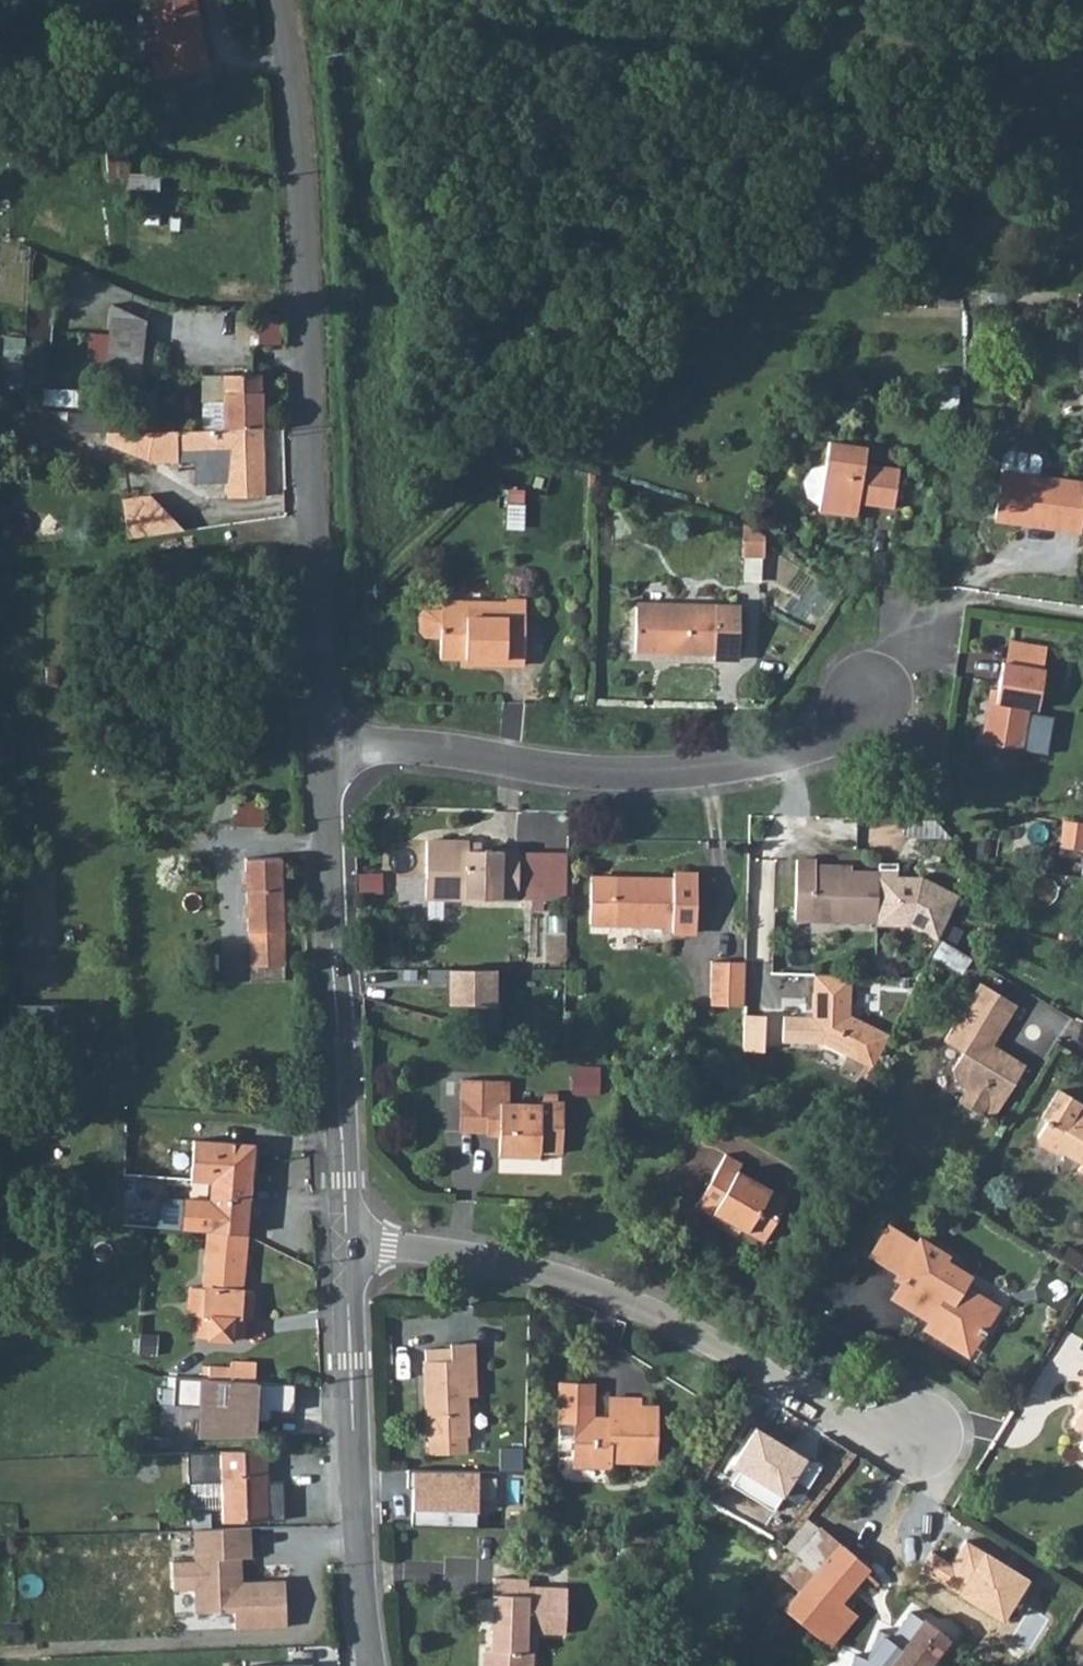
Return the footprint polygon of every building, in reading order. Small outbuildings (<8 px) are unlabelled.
[(154,58),(155,59),(198,72),(208,69),(193,0),(164,0),(149,3),(161,58),(154,58)] [(155,59),(154,58),(154,60),(158,81),(198,72),(155,59)] [(31,303),(28,342),(51,344),(54,305),(31,303)] [(112,304),(107,395),(138,397),(146,320),(112,304)] [(23,390),(28,335),(7,334),(2,389),(23,390)] [(208,402),(208,429),(263,428),(261,374),(225,375),(225,401),(208,402)] [(208,429),(177,430),(176,461),(197,460),(217,459),(216,481),(226,481),(226,497),(265,496),(263,428),(208,429)] [(177,430),(152,429),(107,430),(107,443),(152,460),(176,461),(177,430)] [(813,509),(841,512),(844,500),(853,501),(889,506),(894,468),(858,463),(861,446),(823,441),(813,509)] [(992,511),(1022,516),(1020,524),(1078,533),(1082,496),(1082,482),(1033,474),(1036,460),(1032,457),(1005,453),(1000,455),(998,469),(992,511)] [(533,477),(529,489),(537,492),(541,480),(533,477)] [(523,526),(527,489),(512,487),(507,524),(523,526)] [(844,500),(841,512),(851,514),(853,501),(844,500)] [(127,507),(133,545),(139,544),(178,537),(187,535),(153,503),(127,507)] [(773,530),(752,513),(750,553),(772,554),(773,530)] [(508,608),(444,607),(444,610),(427,610),(422,615),(422,633),(427,638),(443,638),(443,659),(507,659),(507,665),(525,665),(526,599),(508,599),(508,608)] [(641,602),(640,651),(717,653),(717,660),(742,661),(744,606),(641,602)] [(991,702),(984,744),(1026,750),(1027,749),(1051,754),(1057,717),(1032,713),(1033,709),(1040,710),(1047,671),(1004,665),(999,703),(991,702)] [(237,800),(236,826),(262,826),(263,800),(237,800)] [(1082,851),(1082,823),(1073,822),(1069,849),(1082,851)] [(430,840),(428,881),(453,881),(452,899),(519,900),(520,850),(470,850),(470,841),(430,840)] [(568,900),(569,852),(520,850),(519,900),(568,900)] [(284,964),(282,856),(248,858),(250,964),(284,964)] [(880,871),(816,868),(816,860),(799,859),(796,918),(879,922),(880,871)] [(880,871),(879,922),(879,924),(911,925),(942,940),(954,916),(964,895),(935,881),(933,885),(915,876),(899,876),(900,862),(881,861),(880,871)] [(593,882),(592,923),(673,926),(673,933),(696,933),(698,873),(675,873),(675,878),(616,877),(616,883),(593,882)] [(428,881),(427,898),(452,899),(453,881),(428,881)] [(746,1004),(747,960),(713,960),(713,1004),(746,1004)] [(452,983),(452,1004),(477,1005),(477,1021),(503,1021),(503,1003),(497,1003),(497,969),(433,970),(433,983),(452,983)] [(854,975),(817,973),(816,992),(815,1019),(784,1018),(783,1043),(824,1043),(876,1067),(893,1035),(852,1015),(854,975)] [(984,1116),(986,1113),(989,1108),(998,1114),(1028,1065),(1009,1054),(1005,1059),(996,1054),(995,1045),(1020,1006),(983,984),(948,1040),(966,1052),(956,1068),(959,1081),(971,1089),(963,1103),(984,1116)] [(767,1019),(746,1018),(744,1051),(766,1052),(767,1019)] [(459,1075),(458,1093),(487,1095),(486,1126),(497,1127),(496,1152),(537,1153),(537,1148),(562,1148),(563,1097),(535,1097),(534,1098),(501,1097),(501,1076),(459,1075)] [(1078,1105),(1080,1102),(1059,1088),(1041,1116),(1047,1120),(1037,1136),(1038,1141),(1055,1152),(1061,1150),(1081,1162),(1077,1168),(1082,1172),(1082,1107),(1078,1105)] [(458,1093),(457,1126),(486,1126),(487,1095),(458,1093)] [(989,1108),(986,1113),(995,1119),(998,1114),(989,1108)] [(190,1184),(211,1185),(212,1180),(251,1182),(253,1149),(193,1145),(190,1184)] [(724,1150),(694,1204),(729,1224),(732,1219),(763,1237),(788,1194),(738,1166),(741,1159),(724,1150)] [(211,1189),(211,1200),(249,1203),(250,1189),(251,1182),(212,1180),(211,1185),(211,1189)] [(159,1230),(208,1234),(247,1237),(249,1203),(211,1200),(210,1202),(161,1199),(159,1230)] [(868,1252),(896,1269),(914,1240),(886,1223),(868,1252)] [(247,1237),(208,1234),(203,1290),(192,1289),(191,1316),(201,1317),(199,1338),(244,1341),(245,1321),(253,1321),(254,1293),(243,1292),(247,1237)] [(902,1277),(892,1293),(920,1311),(926,1302),(934,1307),(924,1324),(946,1338),(951,1332),(969,1344),(977,1331),(981,1334),(985,1327),(981,1324),(987,1316),(975,1308),(982,1297),(958,1281),(963,1272),(938,1256),(940,1252),(916,1237),(914,1240),(896,1269),(894,1272),(902,1277)] [(471,1338),(446,1338),(446,1343),(421,1343),(422,1356),(419,1356),(422,1432),(426,1432),(462,1432),(465,1432),(464,1392),(473,1392),(471,1338)] [(294,1410),(297,1383),(176,1375),(174,1402),(202,1404),(200,1434),(255,1432),(255,1418),(272,1419),(273,1408),(294,1410)] [(558,1379),(558,1415),(574,1416),(573,1460),(608,1461),(608,1455),(655,1456),(657,1401),(639,1401),(639,1393),(609,1392),(609,1421),(602,1421),(602,1414),(590,1413),(591,1380),(558,1379)] [(1071,1420),(1082,1428),(1082,1400),(1071,1420)] [(426,1432),(426,1449),(462,1448),(462,1432),(426,1432)] [(222,1521),(268,1520),(267,1449),(221,1450),(222,1521)] [(473,1468),(402,1466),(402,1484),(408,1484),(407,1523),(472,1524),(473,1468)] [(785,1608),(818,1633),(844,1600),(871,1566),(820,1526),(797,1556),(815,1569),(785,1608)] [(287,1627),(286,1581),(243,1582),(242,1557),(253,1557),(253,1528),(196,1529),(197,1560),(170,1560),(171,1592),(197,1591),(198,1612),(234,1611),(235,1628),(287,1627)] [(194,1533),(178,1532),(178,1556),(193,1557),(194,1533)] [(513,1647),(525,1647),(525,1629),(564,1629),(566,1584),(526,1583),(526,1575),(493,1574),(491,1646),(483,1646),(483,1665),(513,1665),(513,1647)] [(844,1600),(818,1633),(831,1644),(857,1610),(844,1600)] [(888,1665),(928,1665),(950,1637),(925,1618),(888,1665)] [(513,1665),(533,1665),(534,1647),(525,1647),(513,1647),(513,1665)]
